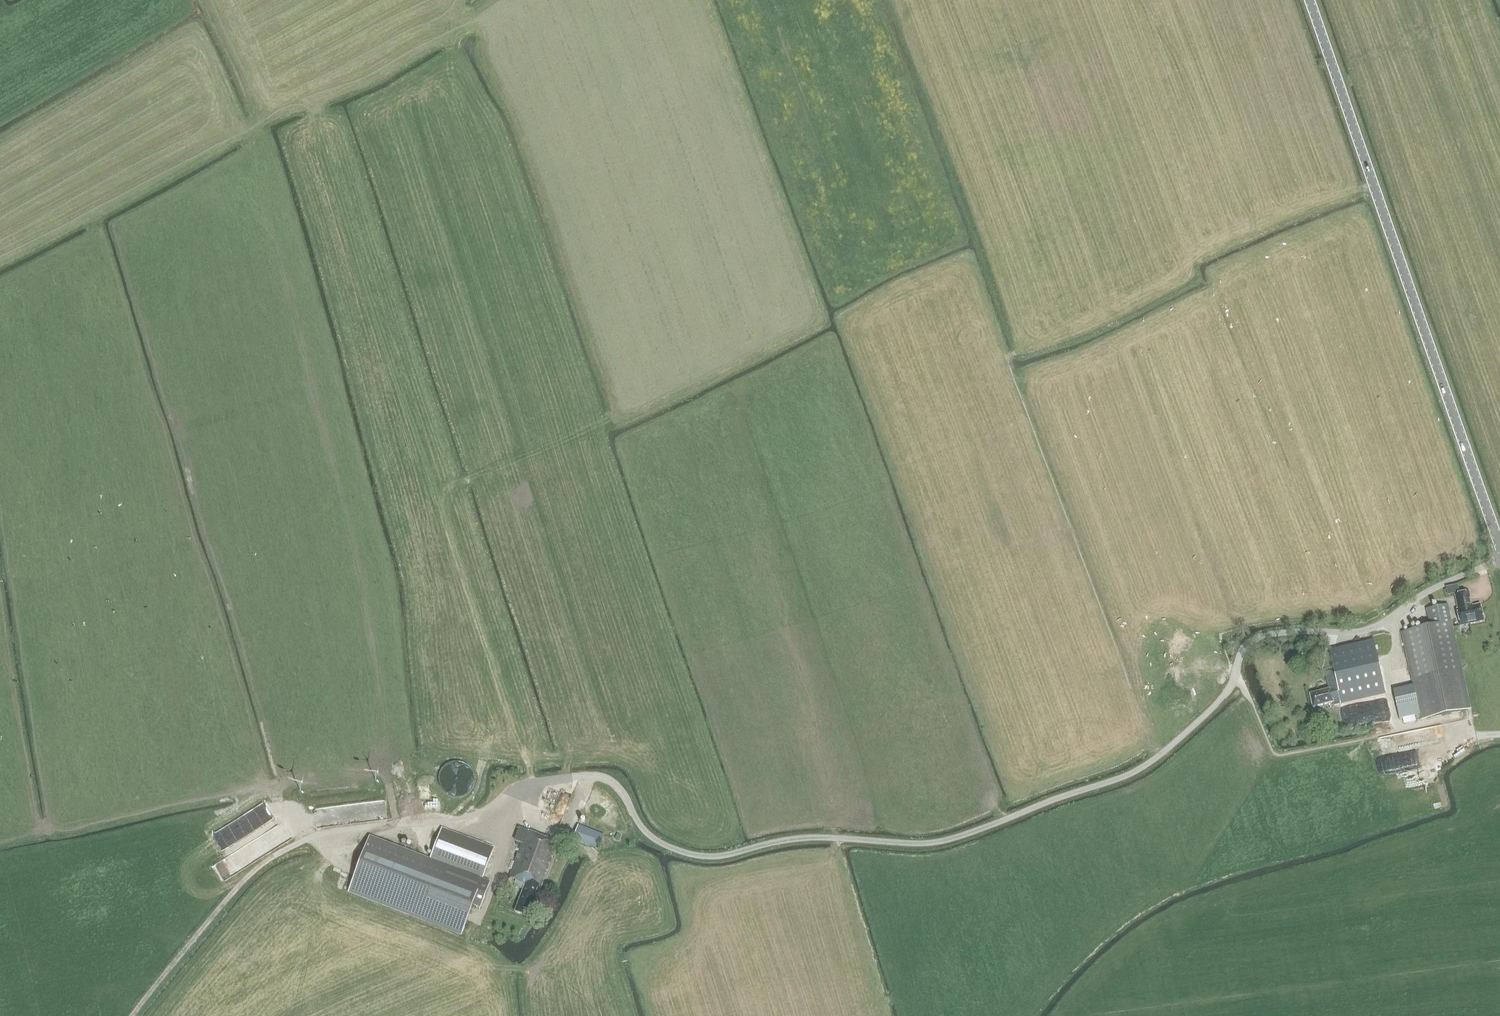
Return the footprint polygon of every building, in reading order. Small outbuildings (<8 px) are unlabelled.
[(1455,586),(1447,588),(1448,596),(1457,594),(1455,586)] [(1484,620),(1485,618),(1484,615),(1482,613),(1480,605),(1472,606),(1469,593),(1455,596),(1458,610),(1457,610),(1461,626),(1484,621),(1484,620)] [(1421,721),(1427,719),(1471,710),(1447,605),(1426,610),(1429,626),(1402,632),(1413,685),(1420,715),(1421,721)] [(1334,707),(1386,694),(1375,643),(1363,645),(1366,662),(1334,667),(1325,670),(1330,690),(1310,695),(1313,708),(1333,703),(1334,707)] [(1387,772),(1420,763),(1416,748),(1383,757),(1387,772)] [(440,788),(443,792),(448,796),(454,798),(460,797),(466,795),(471,791),(474,786),(475,779),(474,774),(471,768),(467,764),(462,762),(456,761),(450,762),(445,764),(442,768),(439,773),(438,778),(438,783),(440,788)] [(227,849),(254,835),(246,819),(218,833),(227,849)] [(572,840),(598,850),(604,835),(578,825),(572,840)] [(461,936),(472,906),(480,909),(490,882),(482,879),(494,848),(441,828),(430,859),(369,836),(348,893),(461,936)] [(554,840),(520,828),(516,839),(518,840),(517,843),(521,844),(516,859),(509,877),(511,877),(518,880),(515,886),(523,889),(515,911),(526,916),(537,888),(540,890),(558,843),(554,840)]
